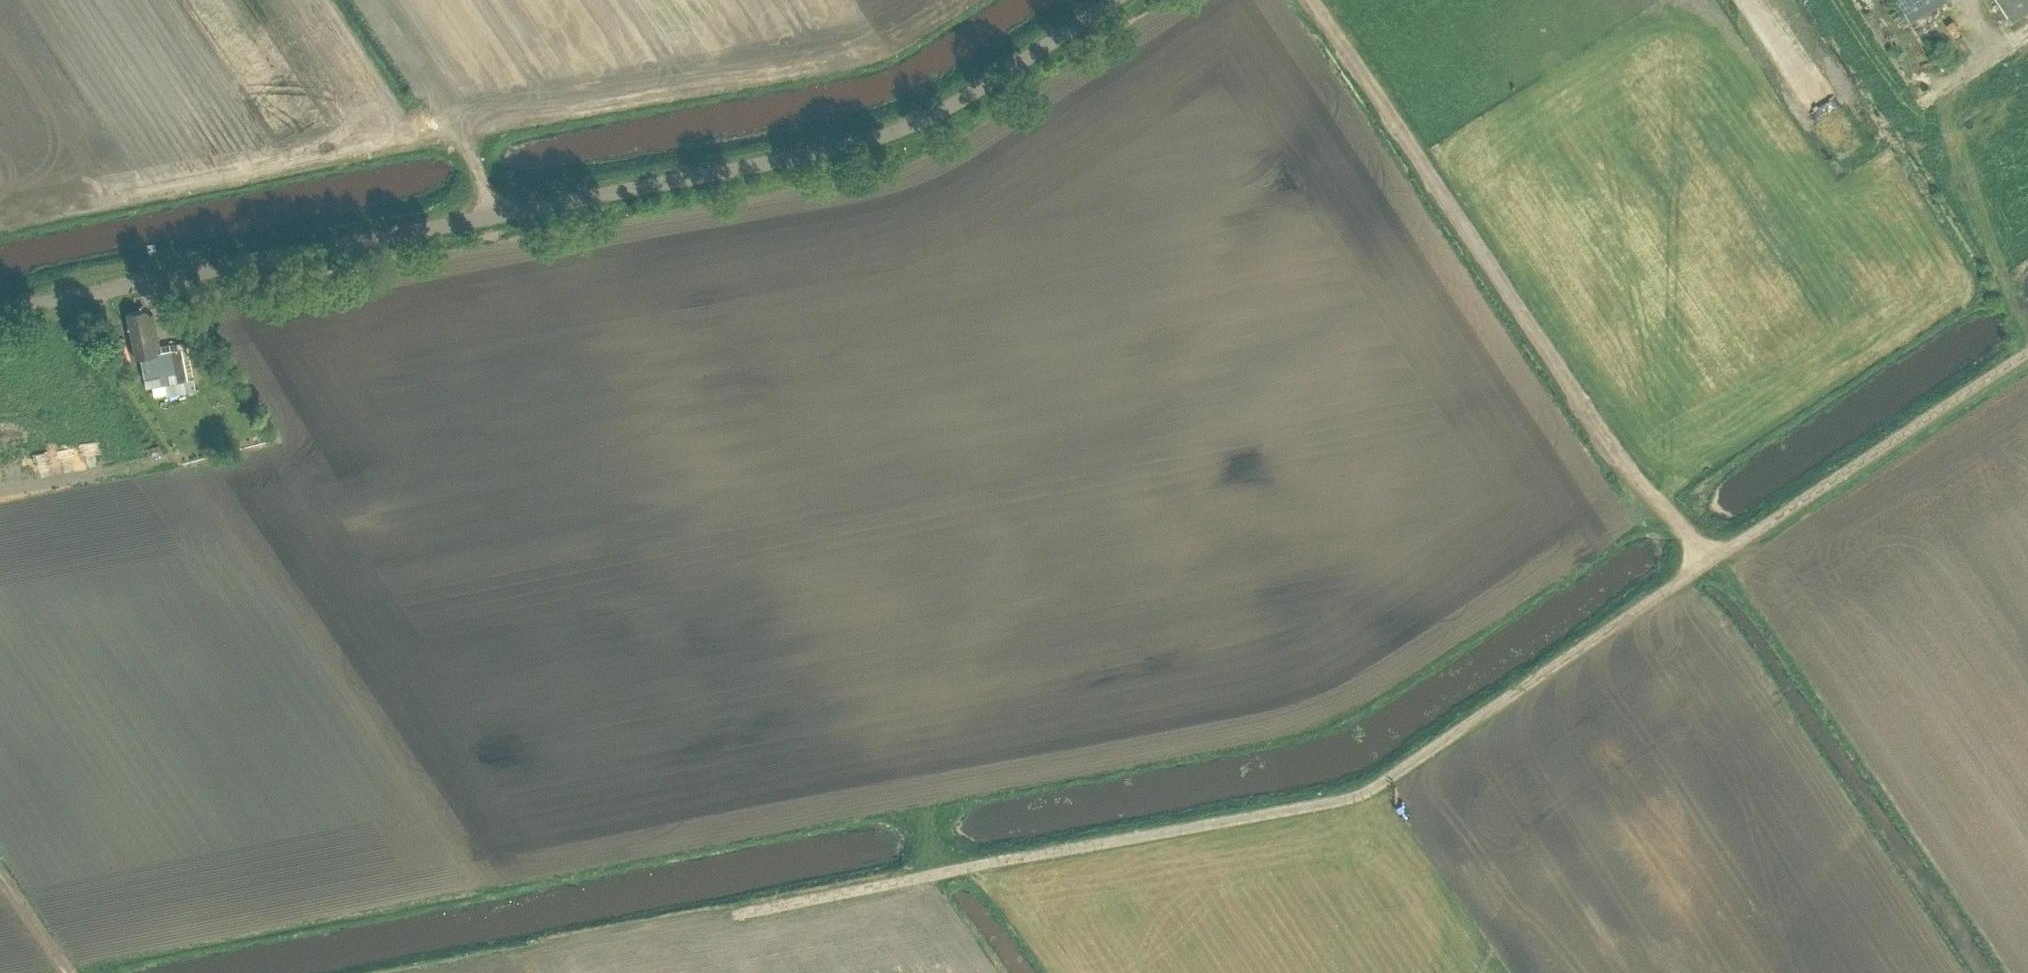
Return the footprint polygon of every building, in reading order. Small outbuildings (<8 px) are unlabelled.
[(1913,17),(1938,0),(1902,0),(1913,17)] [(2027,9),(2027,0),(2000,0),(2013,19),(2027,9)] [(165,383),(184,380),(178,348),(161,351),(153,313),(147,314),(146,308),(126,312),(136,359),(140,358),(144,378),(161,374),(163,374),(165,383)] [(161,374),(144,378),(146,387),(152,386),(163,384),(161,374)] [(165,383),(164,384),(166,392),(166,393),(194,388),(192,378),(184,380),(165,383)] [(163,384),(152,386),(154,395),(166,392),(164,384),(163,384)]
